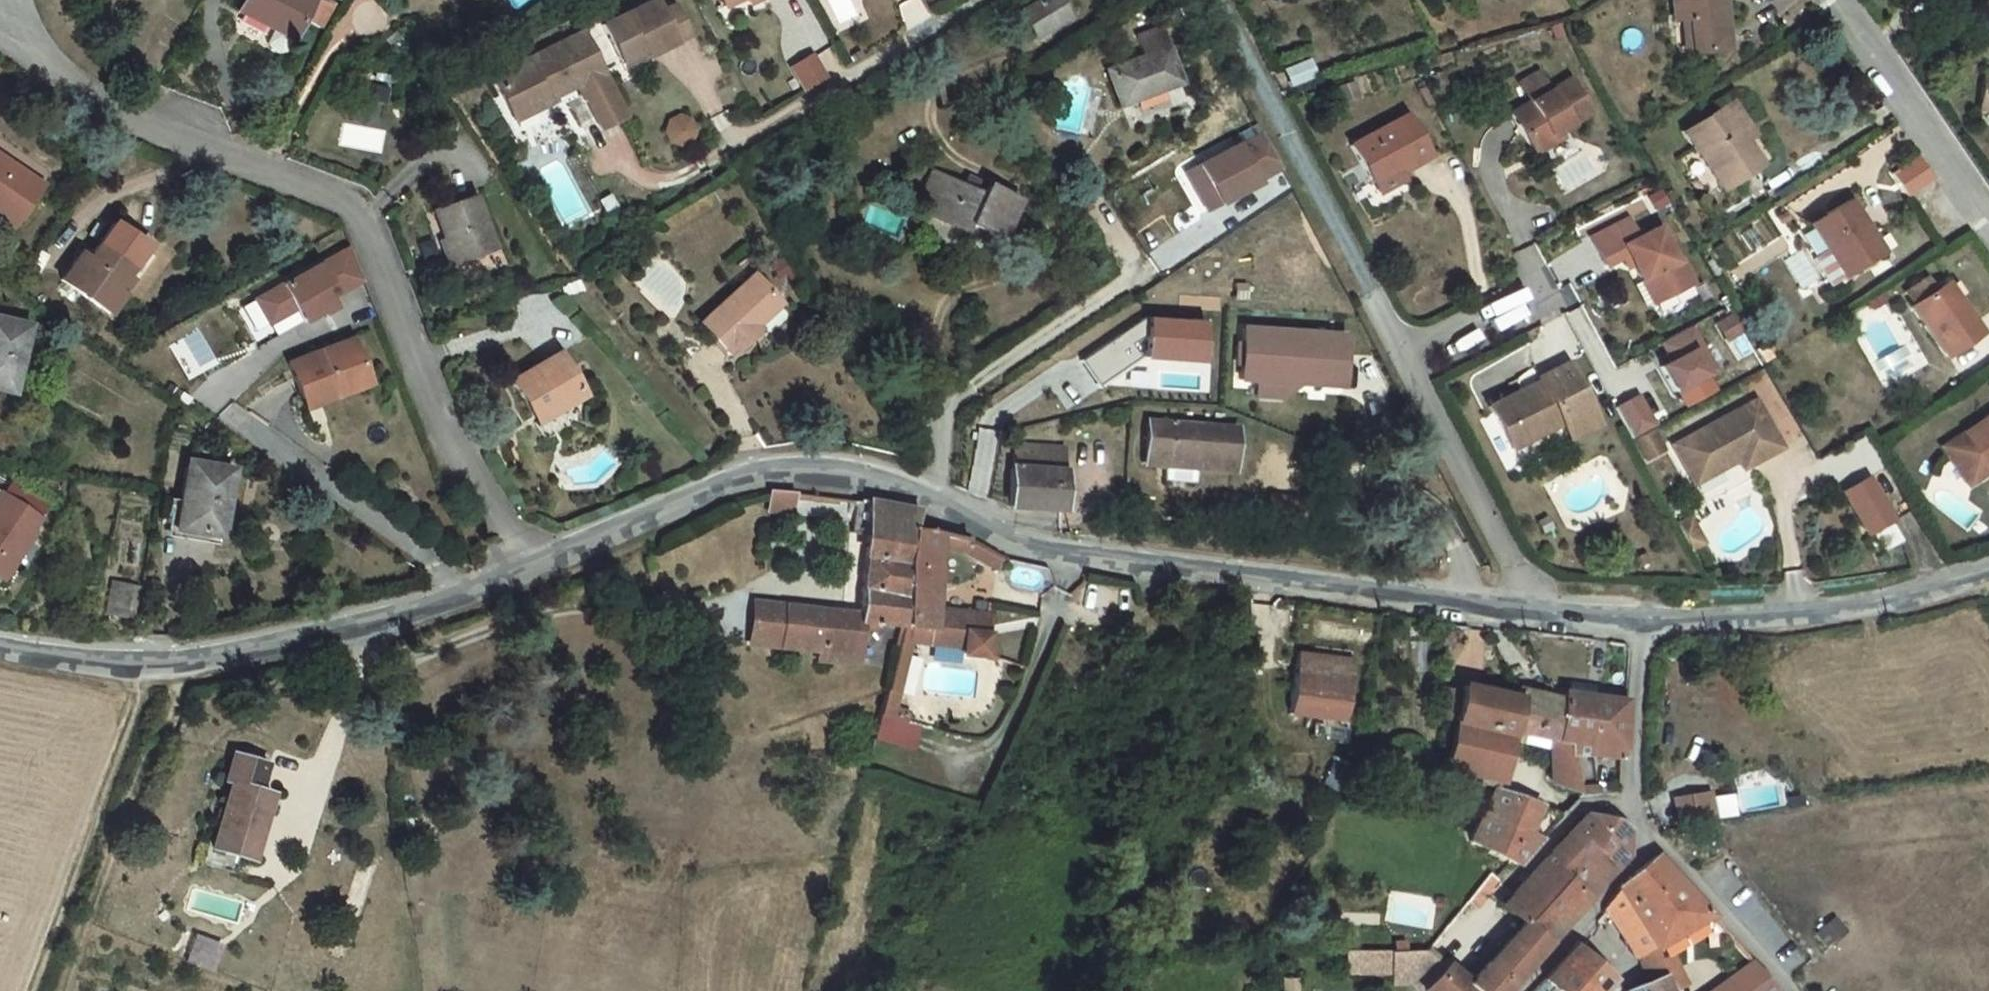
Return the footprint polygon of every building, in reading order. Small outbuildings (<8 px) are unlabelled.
[(308,27),(264,0),(254,0),(232,35),(265,57),(257,69),(258,76),(265,81),(272,80),(281,67),(283,69),(294,51),(308,27)] [(476,9),(478,8),(482,0),(461,0),(476,9)] [(731,23),(752,12),(759,9),(763,16),(795,0),(720,0),(731,23)] [(1062,0),(1059,0),(1030,19),(1045,42),(1079,22),(1062,0)] [(1671,37),(1691,36),(1693,71),(1723,69),(1721,0),(1669,0),(1671,37)] [(759,9),(752,12),(756,19),(763,16),(759,9)] [(662,17),(611,44),(631,82),(660,67),(662,72),(699,52),(683,23),(669,30),(662,17)] [(308,27),(294,51),(315,65),(327,40),(308,27)] [(1150,71),(1118,84),(1137,140),(1194,118),(1186,92),(1171,53),(1166,39),(1146,47),(1143,53),(1150,71)] [(593,51),(568,64),(571,70),(597,57),(593,51)] [(568,64),(503,96),(521,133),(539,124),(544,133),(568,121),(564,113),(572,109),(574,113),(587,107),(595,121),(599,123),(612,149),(637,137),(614,93),(597,57),(571,70),(568,64)] [(819,68),(808,75),(821,98),(832,91),(819,68)] [(808,75),(797,82),(811,105),(821,98),(808,75)] [(1513,124),(1533,160),(1561,144),(1593,126),(1573,91),(1552,103),(1542,84),(1522,95),(1532,114),(1513,124)] [(1983,97),(1973,128),(1988,134),(1988,99),(1983,97)] [(680,112),(656,126),(669,148),(693,135),(680,112)] [(1733,114),(1725,119),(1749,158),(1757,153),(1733,114)] [(1722,207),(1763,182),(1749,158),(1725,119),(1683,144),(1722,207)] [(539,124),(521,133),(526,142),(544,133),(539,124)] [(1407,124),(1356,153),(1379,194),(1406,178),(1408,182),(1432,168),(1407,124)] [(1561,144),(1533,160),(1537,166),(1565,150),(1561,144)] [(1269,145),(1245,158),(1248,163),(1272,150),(1269,145)] [(1245,157),(1207,178),(1219,200),(1206,207),(1215,223),(1266,195),(1262,189),(1286,176),(1272,150),(1248,163),(1245,158),(1245,157)] [(1286,176),(1262,189),(1266,195),(1289,182),(1286,176)] [(1194,185),(1206,207),(1219,200),(1207,178),(1194,185)] [(1406,178),(1379,194),(1385,205),(1412,189),(1408,182),(1406,178)] [(937,217),(934,224),(977,243),(979,238),(1010,252),(1027,214),(992,199),(989,207),(933,183),(921,210),(937,217)] [(12,255),(39,215),(0,187),(0,246),(12,255)] [(1847,215),(1813,237),(1829,263),(1847,291),(1890,264),(1877,244),(1869,249),(1847,215)] [(486,229),(448,245),(472,296),(508,281),(486,229)] [(1643,251),(1634,233),(1598,251),(1612,278),(1627,270),(1633,267),(1638,277),(1646,292),(1659,285),(1671,307),(1696,294),(1684,271),(1679,273),(1662,241),(1643,251)] [(79,284),(61,307),(109,341),(122,324),(117,320),(146,281),(109,256),(86,287),(79,284)] [(1847,291),(1829,263),(1816,272),(1833,300),(1847,291)] [(1633,267),(1627,270),(1632,280),(1638,277),(1633,267)] [(791,271),(779,279),(787,291),(799,283),(791,271)] [(362,275),(295,313),(308,336),(315,348),(332,338),(333,341),(345,335),(339,324),(344,321),(346,323),(373,308),(362,275)] [(800,284),(796,287),(802,297),(806,294),(800,284)] [(1659,285),(1646,292),(1658,314),(1671,307),(1659,285)] [(762,294),(712,344),(744,376),(773,347),(763,336),(784,315),(762,294)] [(1950,295),(1915,317),(1949,368),(1987,346),(1950,295)] [(308,336),(295,313),(282,320),(294,344),(308,336)] [(795,325),(784,315),(763,336),(773,347),(795,325)] [(1736,323),(1724,330),(1734,345),(1745,339),(1736,323)] [(1663,352),(1673,371),(1663,377),(1677,401),(1716,379),(1692,336),(1663,352)] [(1245,345),(1244,389),(1339,400),(1343,346),(1245,345)] [(8,418),(25,358),(0,350),(0,416),(8,418)] [(331,430),(377,413),(359,369),(295,392),(309,429),(328,422),(331,430)] [(1520,467),(1567,440),(1576,456),(1602,441),(1568,378),(1541,393),(1543,397),(1495,424),(1520,467)] [(596,426),(572,387),(528,410),(545,441),(566,430),(573,439),(596,426)] [(1645,403),(1623,415),(1640,445),(1662,434),(1645,403)] [(1753,432),(1745,420),(1680,456),(1699,488),(1719,478),(1723,484),(1744,473),(1749,482),(1778,464),(1758,429),(1753,432)] [(328,422),(309,429),(312,438),(331,430),(328,422)] [(1963,448),(1940,462),(1958,488),(1980,473),(1988,485),(1988,484),(1988,433),(1963,448)] [(1239,482),(1241,437),(1153,437),(1151,474),(1171,476),(1201,479),(1239,482)] [(1018,453),(1017,476),(1071,478),(1072,455),(1018,453)] [(1958,488),(1966,500),(1988,485),(1980,473),(1958,488)] [(1014,516),(1073,517),(1074,478),(1071,478),(1017,476),(1014,476),(1014,516)] [(1201,479),(1171,476),(1170,491),(1200,493),(1201,479)] [(1871,491),(1847,506),(1873,545),(1896,530),(1871,491)] [(186,500),(177,563),(219,570),(228,507),(186,500)] [(757,511),(754,512),(755,531),(784,532),(786,511),(759,509),(757,511)] [(1684,525),(1691,539),(1704,532),(1697,518),(1684,525)] [(9,521),(0,535),(0,603),(7,608),(39,566),(48,572),(59,555),(9,521)] [(936,555),(941,538),(903,528),(873,633),(912,636),(936,555)] [(1710,543),(1704,532),(1691,539),(1697,550),(1710,543)] [(1907,553),(1896,537),(1879,547),(1890,564),(1907,553)] [(1018,581),(1023,570),(998,559),(988,554),(974,555),(970,566),(992,571),(1017,582),(1018,581)] [(936,555),(912,636),(938,646),(947,624),(966,574),(970,566),(974,555),(936,555)] [(1028,586),(1033,575),(1025,571),(1020,582),(1028,586)] [(869,666),(873,633),(840,628),(839,623),(783,618),(782,624),(760,621),(757,654),(869,666)] [(976,635),(947,624),(938,646),(968,657),(976,635)] [(983,663),(968,657),(938,646),(912,636),(907,651),(916,655),(962,672),(960,678),(981,686),(989,665),(983,663)] [(907,651),(886,715),(912,725),(916,714),(899,708),(916,655),(907,651)] [(1632,724),(1633,703),(1610,702),(1611,697),(1603,696),(1603,691),(1576,690),(1576,701),(1575,721),(1632,724)] [(1520,703),(1520,713),(1523,713),(1515,742),(1523,743),(1529,743),(1530,757),(1562,759),(1574,760),(1575,721),(1576,701),(1519,699),(1520,703)] [(1520,713),(1469,701),(1466,709),(1441,700),(1439,739),(1454,743),(1510,758),(1512,755),(1515,742),(1523,713),(1520,713)] [(1354,748),(1358,707),(1304,702),(1302,744),(1354,748)] [(1629,763),(1632,724),(1575,721),(1574,760),(1579,760),(1595,761),(1629,763)] [(1435,794),(1490,803),(1510,758),(1454,743),(1435,794)] [(265,764),(238,759),(230,756),(226,787),(232,789),(222,859),(260,864),(273,797),(260,794),(265,764)] [(1579,760),(1574,760),(1562,759),(1559,803),(1578,803),(1579,760)] [(1579,760),(1578,803),(1595,805),(1595,761),(1579,760)] [(1670,819),(1730,815),(1728,791),(1668,795),(1670,819)] [(1463,859),(1497,875),(1525,822),(1488,807),(1463,859)] [(1525,822),(1497,875),(1504,878),(1551,832),(1525,822)] [(1703,822),(1684,827),(1689,851),(1709,847),(1703,822)] [(1572,829),(1542,864),(1563,882),(1576,866),(1601,887),(1616,867),(1619,843),(1602,829),(1572,829)] [(1542,864),(1494,918),(1519,940),(1551,899),(1575,918),(1601,887),(1576,866),(1563,882),(1542,864)] [(1638,868),(1606,905),(1655,958),(1658,961),(1696,927),(1638,868)] [(1541,959),(1575,918),(1551,899),(1519,940),(1541,959)] [(1655,958),(1606,905),(1590,926),(1641,967),(1655,958)] [(1519,940),(1472,990),(1514,990),(1541,959),(1519,940)] [(1580,968),(1565,958),(1561,964),(1577,975),(1581,971),(1580,968)] [(1641,967),(1642,990),(1653,990),(1666,985),(1662,971),(1658,961),(1655,958),(1641,967)] [(1419,964),(1393,965),(1395,989),(1395,990),(1420,990),(1419,964)] [(1543,990),(1601,990),(1577,975),(1561,964),(1543,990)] [(1360,990),(1395,989),(1393,965),(1359,966),(1360,990)] [(1662,971),(1666,985),(1669,990),(1686,990),(1675,966),(1662,971)] [(1735,969),(1715,990),(1756,990),(1735,969)] [(1445,977),(1432,990),(1461,990),(1445,977)]
